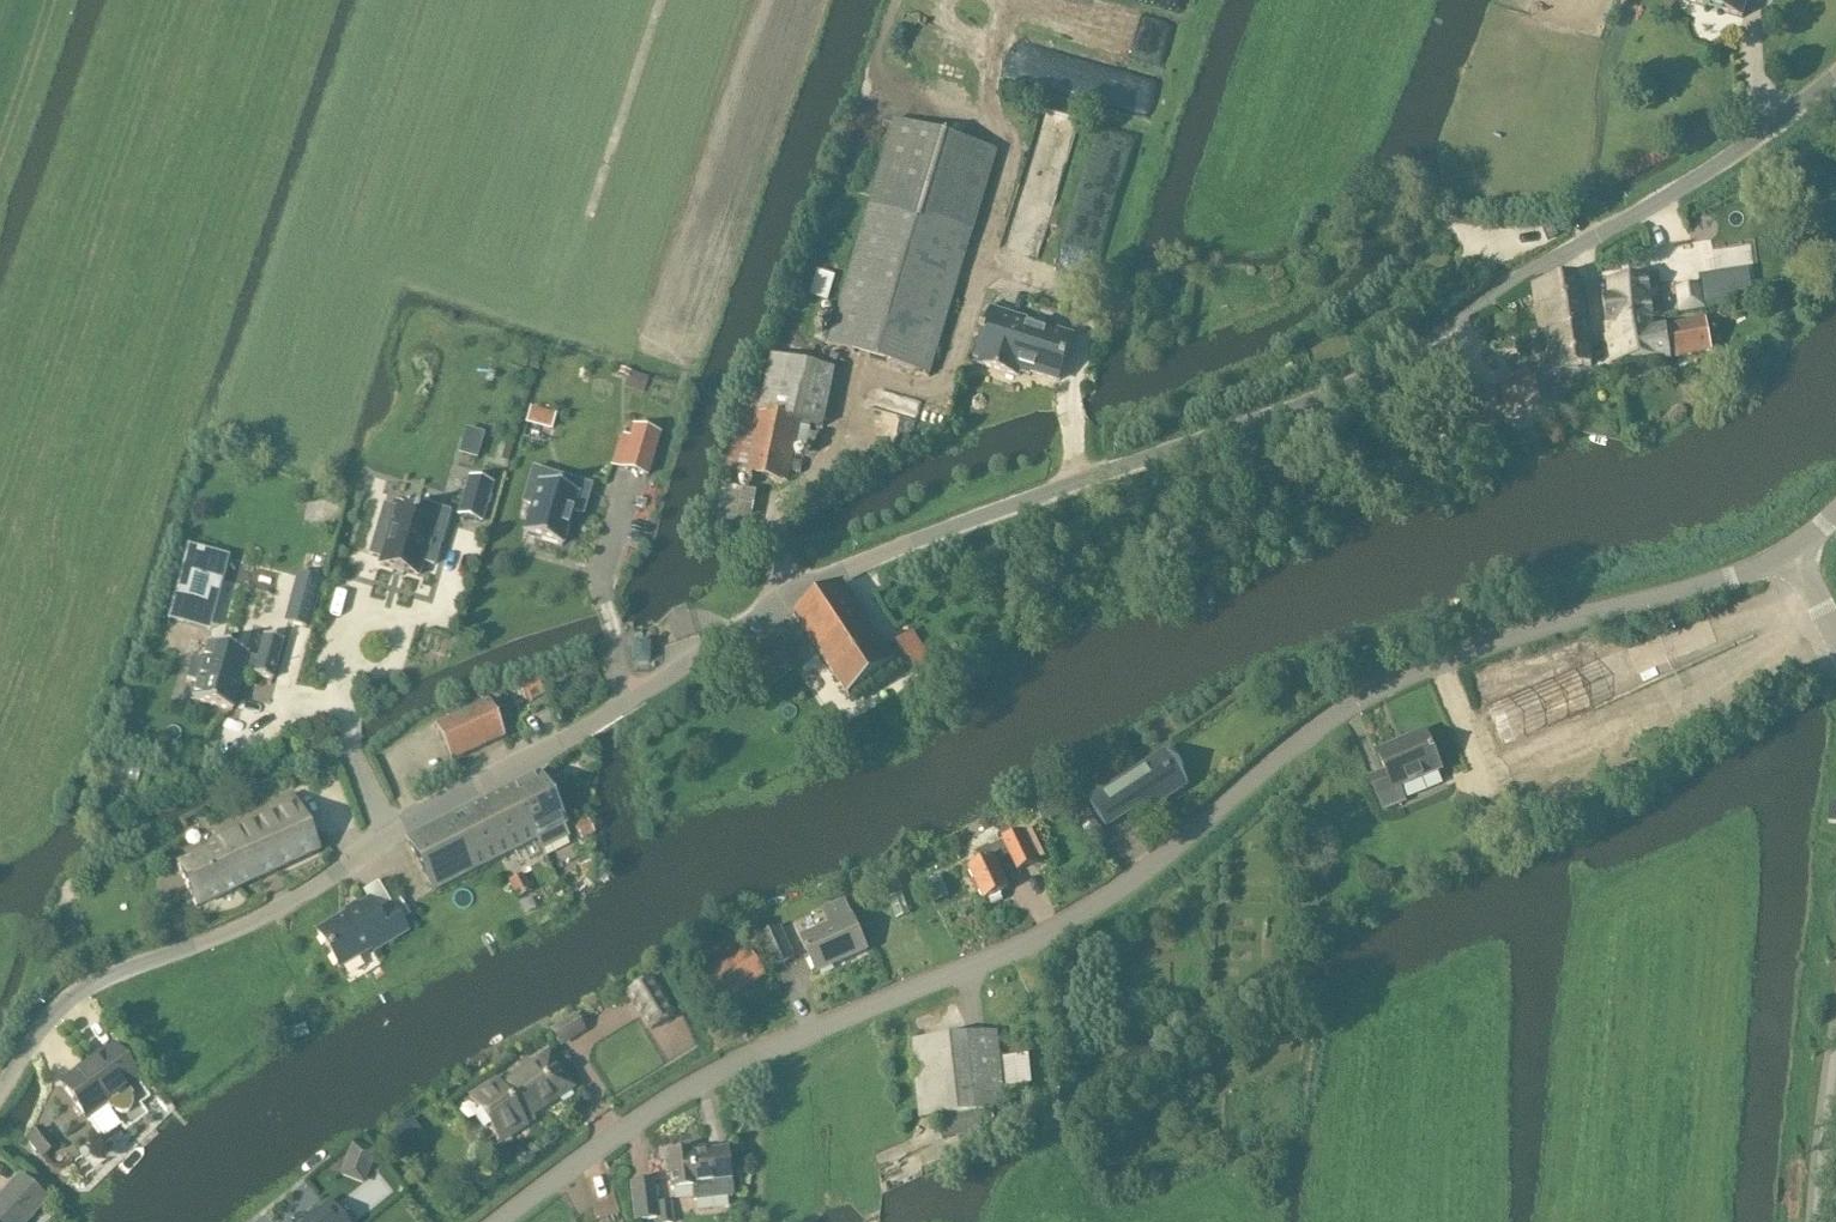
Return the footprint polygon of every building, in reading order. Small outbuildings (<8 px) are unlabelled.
[(1684,0),(1741,17),(1746,0),(1684,0)] [(827,343),(834,345),(930,374),(997,150),(894,120),(827,343)] [(1168,265),(1166,279),(1185,282),(1187,268),(1168,265)] [(1608,323),(1658,317),(1651,275),(1607,282),(1609,296),(1603,297),(1608,323)] [(1538,326),(1585,319),(1577,276),(1532,283),(1538,326)] [(1679,311),(1704,307),(1700,283),(1675,287),(1679,311)] [(991,310),(980,345),(976,358),(981,359),(980,364),(1018,376),(1020,369),(1059,380),(1072,337),(1017,320),(1018,318),(991,310)] [(1663,316),(1658,317),(1608,323),(1610,335),(1607,335),(1612,361),(1667,358),(1711,350),(1706,318),(1665,326),(1663,316)] [(1592,365),(1585,319),(1538,326),(1546,372),(1592,365)] [(1493,416),(1529,406),(1519,370),(1483,380),(1493,416)] [(631,372),(626,387),(644,393),(649,378),(631,372)] [(759,414),(746,474),(787,483),(800,423),(759,414)] [(1436,431),(1441,443),(1453,438),(1448,426),(1436,431)] [(621,468),(646,476),(658,435),(633,428),(621,468)] [(529,479),(521,504),(531,507),(528,517),(525,529),(523,535),(524,535),(561,546),(569,521),(572,512),(582,515),(587,496),(589,491),(591,485),(563,477),(560,488),(529,479)] [(458,516),(481,523),(492,485),(469,478),(458,516)] [(402,575),(402,576),(404,572),(418,576),(422,562),(433,565),(449,513),(424,505),(423,505),(416,503),(413,514),(384,506),(369,555),(381,559),(379,564),(393,568),(392,573),(393,573),(394,569),(403,572),(402,575)] [(309,629),(322,580),(297,574),(284,622),(309,629)] [(847,695),(895,663),(842,583),(794,615),(847,695)] [(912,631),(896,642),(919,678),(936,667),(912,631)] [(192,700),(232,711),(243,670),(254,673),(254,675),(272,680),(282,641),(264,636),(258,659),(247,656),(247,654),(208,643),(203,661),(192,658),(187,679),(197,682),(192,700)] [(756,697),(795,668),(775,642),(737,671),(756,697)] [(632,661),(649,661),(649,652),(649,651),(649,644),(632,644),(632,661)] [(451,762),(501,738),(485,704),(435,727),(451,762)] [(1398,788),(1441,770),(1425,731),(1377,751),(1385,770),(1369,777),(1384,810),(1404,802),(1398,788)] [(1510,734),(1500,738),(1509,763),(1520,759),(1510,734)] [(1186,785),(1177,770),(1171,774),(1159,756),(1113,785),(1107,775),(1082,791),(1106,829),(1137,809),(1140,814),(1186,785)] [(510,788),(536,840),(537,840),(542,850),(567,838),(561,827),(563,826),(537,774),(510,788)] [(432,893),(536,840),(510,788),(405,841),(432,893)] [(195,908),(317,852),(292,797),(213,833),(218,846),(176,865),(195,908)] [(1829,802),(1827,822),(1835,823),(1835,802),(1829,802)] [(573,825),(582,841),(595,834),(586,818),(573,825)] [(1094,846),(1104,839),(1094,823),(1084,829),(1094,846)] [(1018,871),(1036,863),(1021,831),(1003,840),(1004,841),(990,848),(990,846),(976,853),(981,863),(968,869),(984,902),(1009,890),(995,862),(1010,855),(1018,871)] [(954,835),(936,845),(942,856),(960,847),(954,835)] [(517,900),(532,892),(523,875),(508,882),(517,900)] [(372,951),(406,930),(390,904),(375,913),(368,900),(316,931),(339,967),(371,948),(372,951)] [(817,973),(867,950),(844,900),(823,910),(829,924),(801,937),(817,973)] [(774,966),(793,957),(780,927),(760,936),(774,966)] [(717,1004),(764,976),(750,951),(702,979),(717,1004)] [(649,1030),(670,1017),(646,978),(625,991),(649,1030)] [(576,1016),(552,1032),(559,1044),(584,1029),(576,1016)] [(996,1031),(911,1040),(920,1118),(940,1116),(942,1138),(979,1134),(978,1122),(993,1120),(992,1110),(1005,1109),(996,1031)] [(126,1087),(136,1080),(112,1047),(61,1084),(85,1117),(105,1103),(110,1110),(112,1108),(114,1111),(121,1113),(127,1112),(130,1106),(131,1099),(128,1096),(131,1094),(126,1087)] [(521,1118),(568,1089),(548,1056),(529,1068),(525,1062),(482,1089),(483,1091),(470,1099),(496,1141),(524,1123),(521,1118)] [(1032,1085),(1029,1056),(1003,1058),(1006,1088),(1032,1085)] [(387,1135),(401,1154),(425,1137),(412,1118),(391,1132),(387,1135)] [(41,1157),(55,1146),(41,1128),(27,1139),(41,1157)] [(1208,1140),(1220,1141),(1220,1132),(1208,1132),(1208,1140)] [(346,1155),(342,1166),(368,1176),(377,1154),(363,1148),(356,1146),(351,1144),(347,1152),(346,1155)] [(669,1190),(690,1188),(692,1201),(729,1197),(724,1150),(688,1154),(688,1151),(665,1154),(669,1190)] [(0,1197),(0,1221),(16,1221),(22,1216),(27,1221),(46,1200),(20,1175),(0,1197)] [(669,1203),(654,1204),(652,1180),(630,1183),(634,1221),(657,1218),(658,1221),(671,1221),(669,1203)] [(303,1221),(341,1221),(327,1204),(303,1221)]
